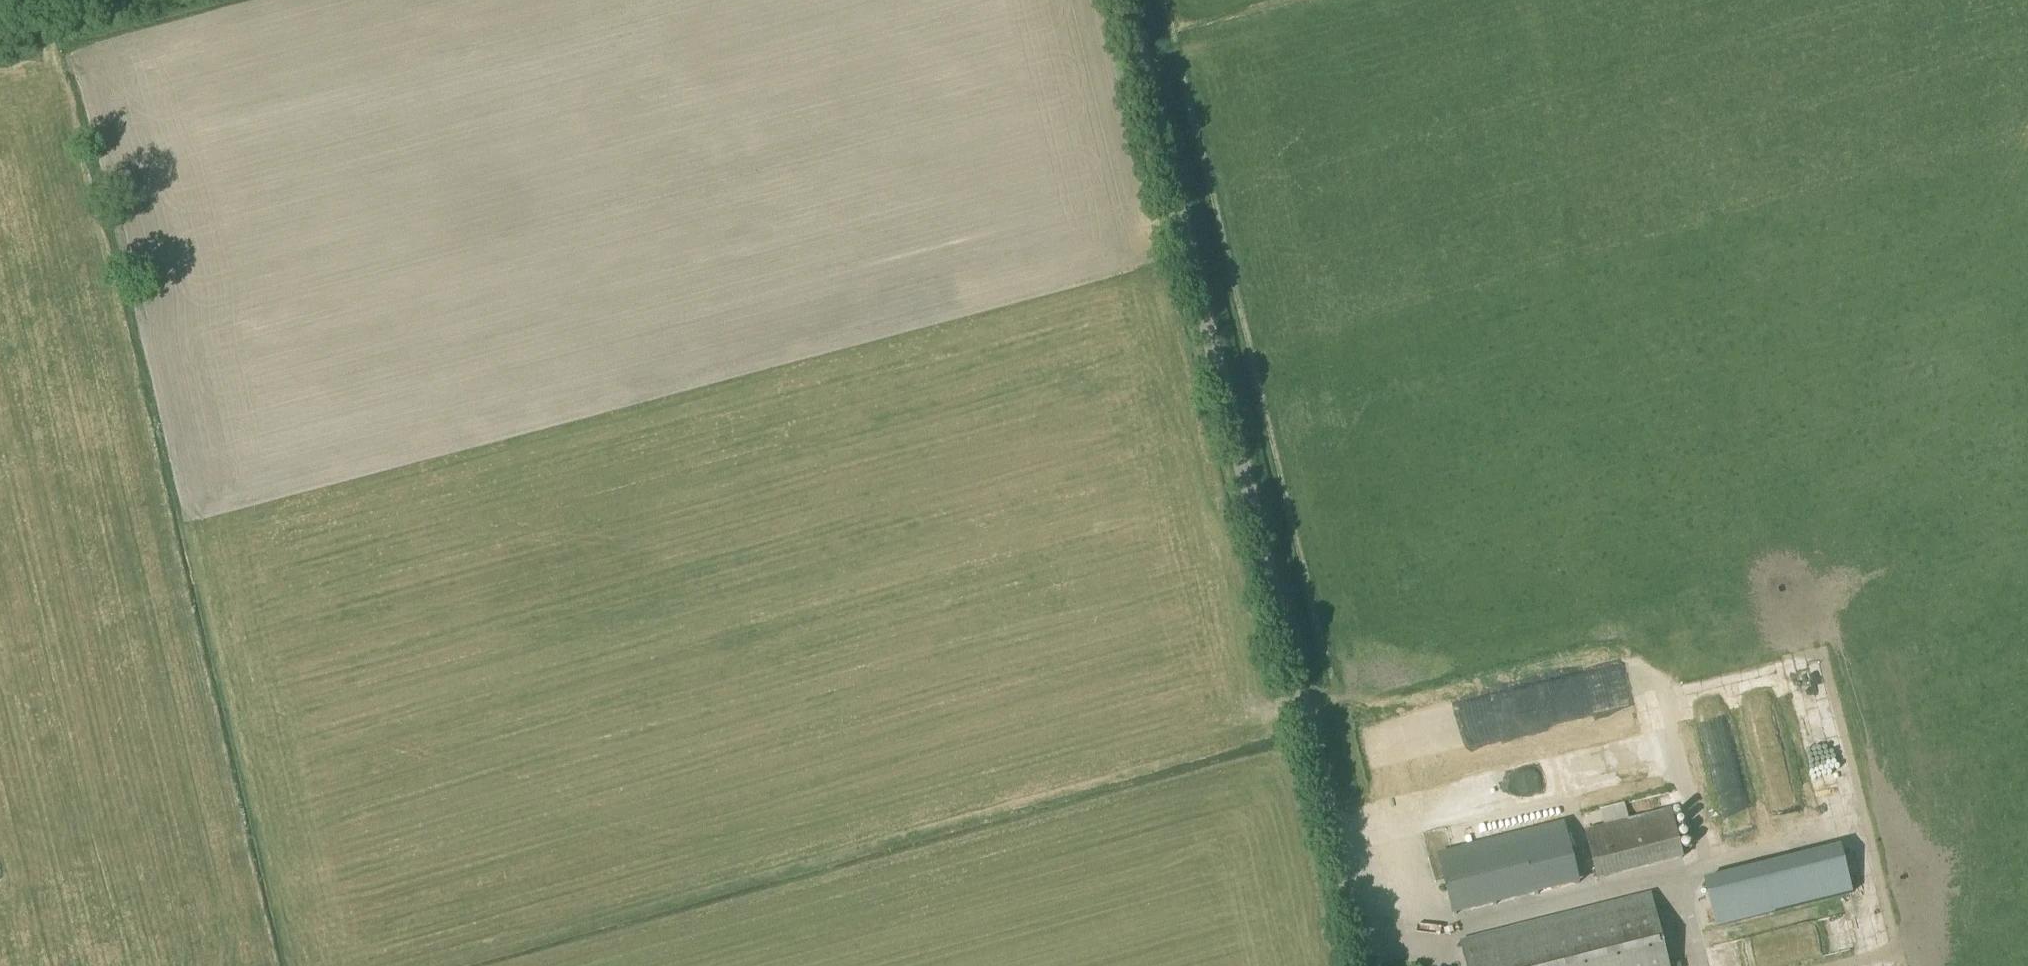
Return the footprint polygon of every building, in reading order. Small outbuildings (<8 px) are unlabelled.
[(1597,879),(1683,858),(1671,811),(1586,833),(1597,879)] [(1651,895),(1461,942),(1467,965),(1668,965),(1651,895)] [(1886,954),(1887,965),(1904,965),(1903,953),(1886,954)]
